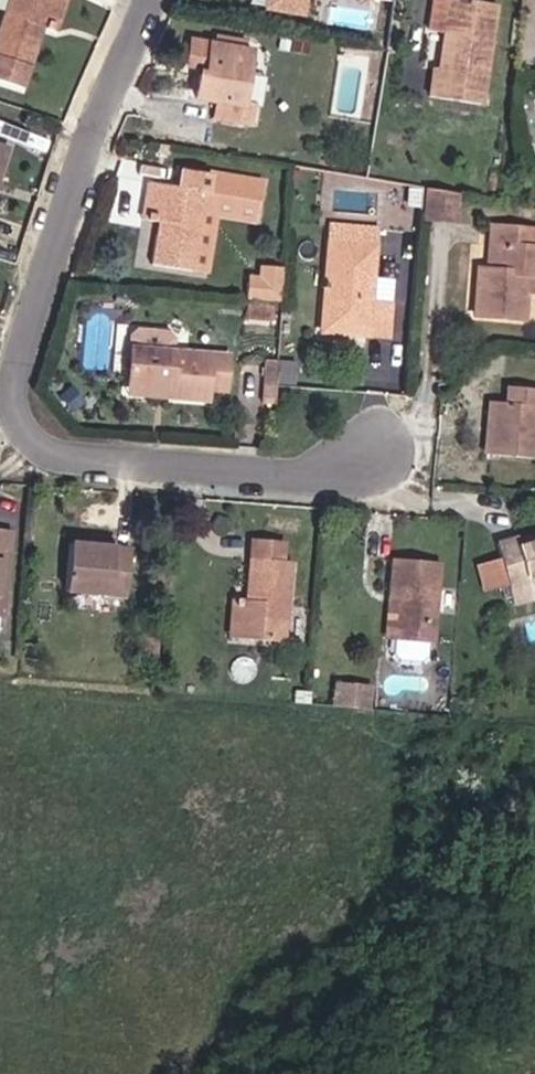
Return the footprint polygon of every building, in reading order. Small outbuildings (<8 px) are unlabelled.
[(50,0),(4,0),(0,13),(0,79),(19,85),(26,62),(19,60),(31,17),(44,21),(50,0)] [(258,10),(298,16),(301,0),(260,0),(258,10)] [(447,0),(442,0),(438,27),(430,70),(416,68),(411,99),(474,110),(492,8),(447,0)] [(438,27),(442,0),(425,0),(421,24),(438,27)] [(200,44),(195,76),(207,78),(212,46),(200,44)] [(250,53),(212,46),(207,78),(195,76),(192,98),(214,102),(212,121),(250,127),(253,107),(240,105),(250,53)] [(266,183),(178,168),(175,186),(157,184),(149,232),(158,234),(166,235),(163,250),(155,248),(153,264),(192,269),(203,197),(263,205),(266,183)] [(141,231),(149,232),(157,184),(148,182),(141,231)] [(420,190),(416,223),(448,227),(452,195),(420,190)] [(263,205),(203,197),(192,269),(208,272),(217,213),(261,218),(263,205)] [(380,275),(385,230),(325,224),(320,277),(312,276),(310,292),(323,293),(321,321),(365,325),(364,332),(386,335),(392,277),(380,275)] [(495,244),(495,271),(480,271),(472,271),(472,316),(523,318),(523,288),(524,271),(534,271),(534,244),(522,244),(522,228),(482,227),(481,244),(495,244)] [(495,244),(481,244),(480,271),(495,271),(495,244)] [(277,304),(279,272),(262,270),(261,287),(244,285),(244,302),(277,304)] [(524,271),(523,288),(534,288),(534,271),(524,271)] [(264,326),(265,311),(242,309),(241,324),(264,326)] [(128,349),(170,353),(170,339),(163,334),(134,332),(128,337),(128,349)] [(128,349),(126,349),(123,386),(167,389),(166,400),(219,405),(219,389),(240,390),(242,359),(170,353),(128,349)] [(270,390),(272,366),(260,365),(256,409),(269,410),(270,390)] [(504,404),(492,403),(485,452),(529,459),(534,423),(534,390),(507,385),(504,404)] [(123,386),(122,397),(166,400),(167,389),(123,386)] [(534,538),(534,529),(533,522),(516,527),(521,541),(534,538)] [(81,543),(110,546),(111,537),(82,534),(81,543)] [(512,604),(526,600),(522,582),(534,578),(534,538),(521,541),(496,548),(512,604)] [(66,542),(62,585),(124,591),(128,553),(110,551),(110,546),(81,543),(66,542)] [(246,552),(244,582),(253,583),(253,595),(227,595),(226,602),(235,602),(232,636),(273,640),(280,555),(246,552)] [(436,564),(387,559),(382,593),(394,595),(389,639),(422,643),(427,643),(436,564)] [(522,582),(526,600),(534,598),(534,578),(522,582)] [(389,639),(394,595),(382,593),(378,638),(389,639)] [(420,656),(422,643),(389,639),(387,652),(392,658),(414,661),(420,656)] [(355,707),(357,687),(329,684),(328,705),(355,707)]
